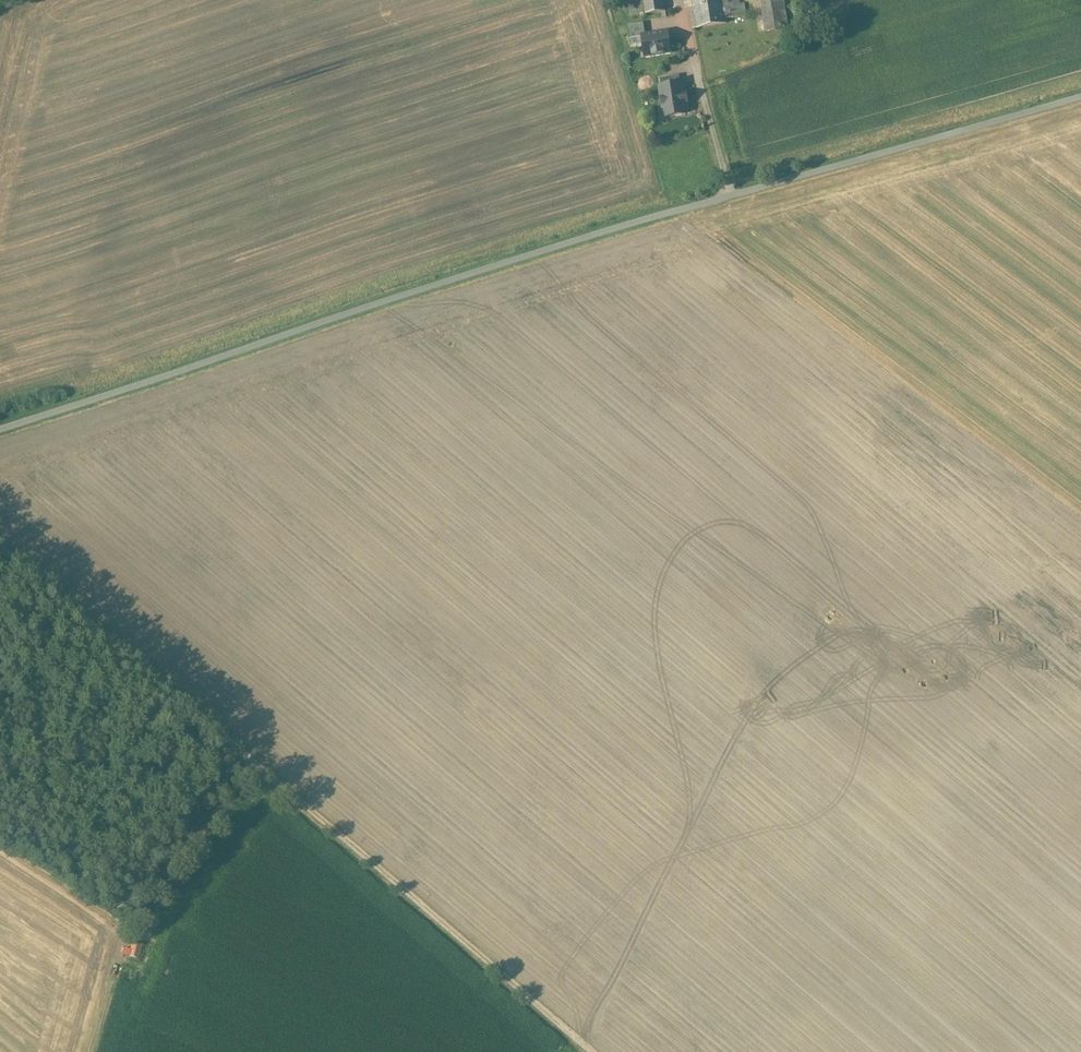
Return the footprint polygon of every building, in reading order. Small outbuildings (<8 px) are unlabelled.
[(631,17),(663,12),(661,0),(629,0),(631,17)] [(695,10),(690,11),(691,19),(696,18),(701,49),(729,45),(725,19),(745,16),(744,4),(739,4),(738,0),(693,0),(695,10)] [(766,31),(785,28),(781,0),(761,0),(766,31)] [(645,22),(629,24),(631,37),(642,35),(644,57),(674,54),(671,31),(647,34),(645,22)] [(679,75),(660,78),(661,87),(680,83),(679,75)] [(661,87),(660,87),(663,108),(666,107),(668,117),(687,113),(685,104),(687,104),(686,92),(683,92),(682,83),(680,83),(661,87)] [(141,947),(135,945),(132,955),(138,957),(141,947)]
